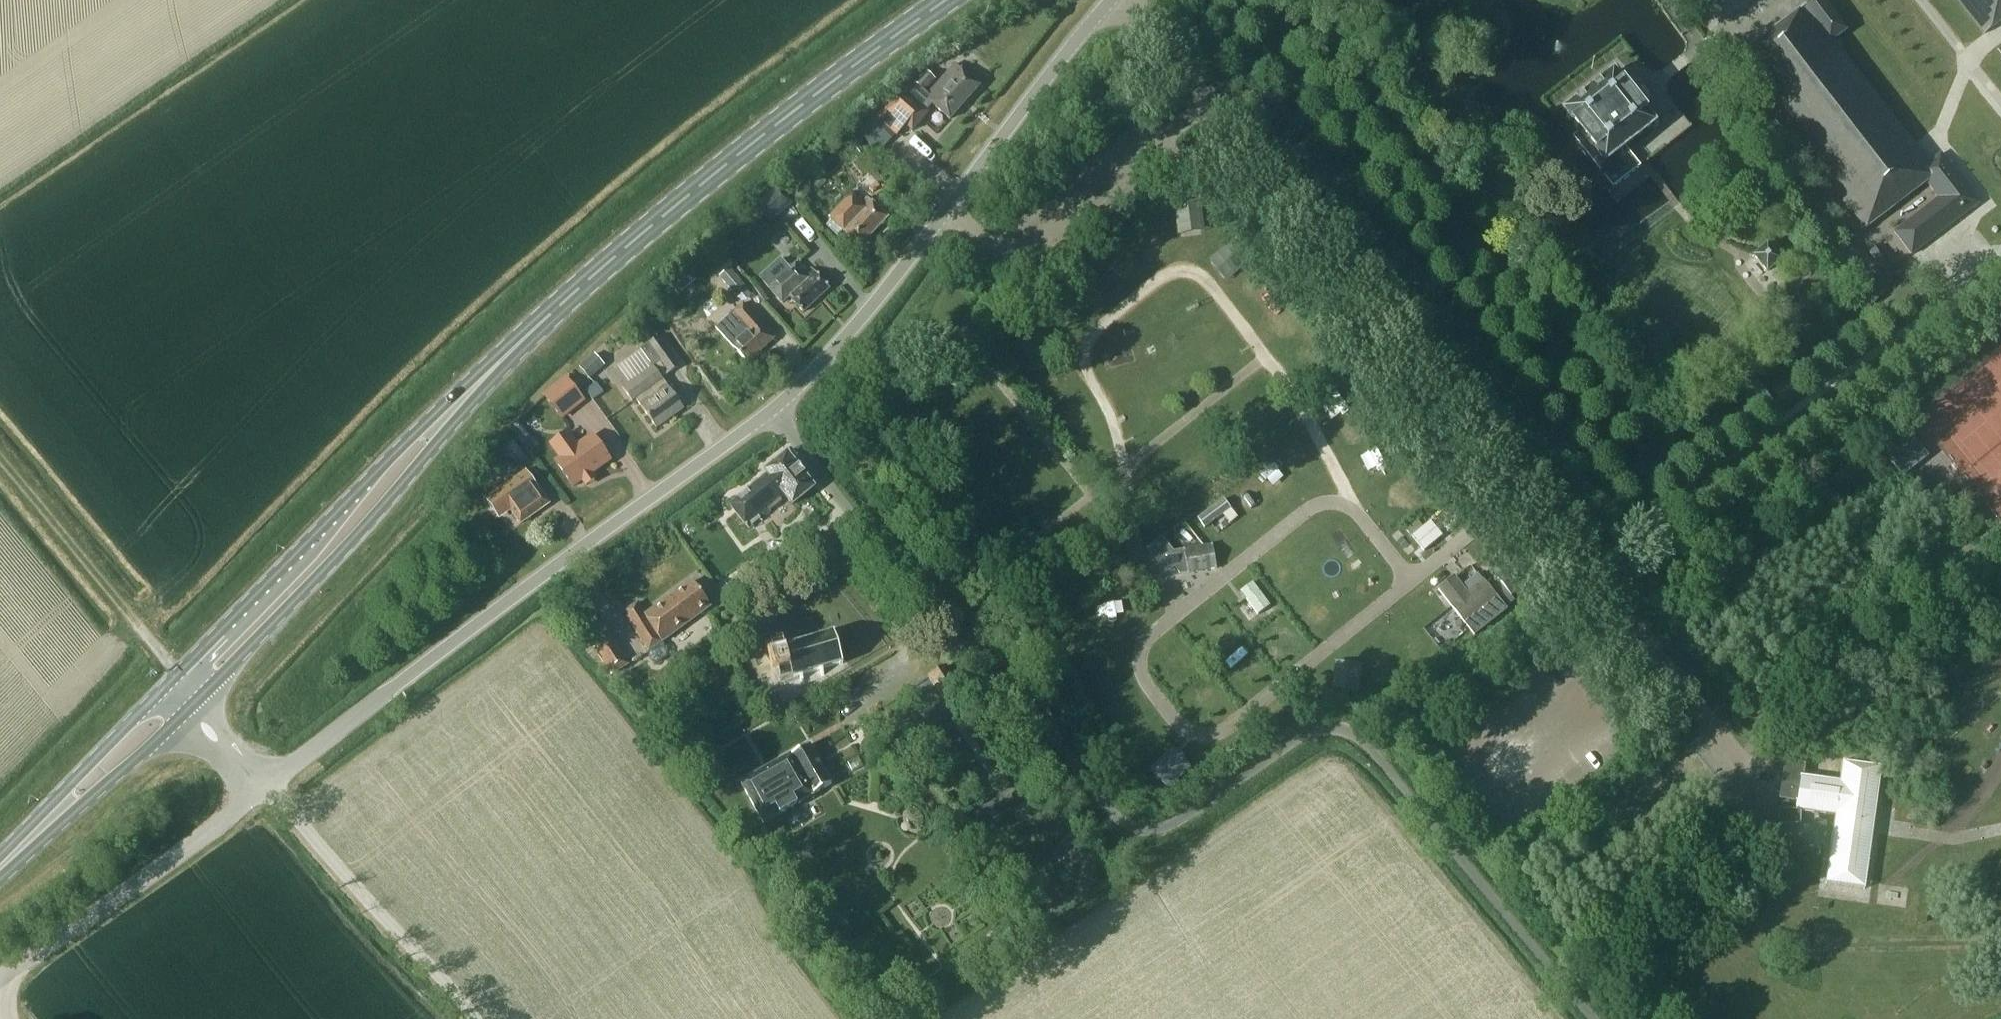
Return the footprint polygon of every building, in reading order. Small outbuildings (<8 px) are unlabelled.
[(1861,230),(1925,180),(1935,173),(1927,163),(1838,47),(1844,43),(1838,35),(1846,29),(1823,0),(1811,0),(1731,61),(1861,230)] [(1985,34),(2000,21),(2000,0),(1958,0),(1985,34)] [(921,116),(931,104),(948,119),(977,84),(953,64),(927,96),(922,92),(932,79),(924,72),(913,85),(915,87),(910,93),(909,91),(896,107),(889,101),(874,120),(896,138),(905,127),(911,132),(923,118),(921,116)] [(1571,139),(1611,190),(1640,167),(1624,147),(1653,124),(1612,72),(1562,111),(1579,133),(1571,139)] [(1938,197),(1894,231),(1911,254),(1957,219),(1965,213),(1979,203),(1941,153),(1927,163),(1935,173),(1925,180),(1938,197)] [(861,160),(851,170),(859,180),(870,170),(861,160)] [(756,205),(770,223),(792,204),(778,187),(756,205)] [(792,195),(802,205),(806,201),(797,190),(792,195)] [(831,223),(858,248),(887,218),(866,198),(859,205),(853,200),(831,223)] [(1182,205),(1183,233),(1209,231),(1208,204),(1182,205)] [(1752,254),(1767,272),(1782,260),(1767,242),(1752,254)] [(768,287),(769,288),(769,289),(782,303),(787,298),(802,314),(829,287),(811,270),(807,274),(796,263),(790,269),(791,267),(768,287)] [(730,268),(720,277),(738,299),(739,298),(744,303),(751,296),(747,291),(748,290),(730,268)] [(741,304),(731,313),(714,328),(747,364),(774,340),(741,304)] [(636,399),(656,427),(682,408),(661,378),(679,365),(658,336),(639,350),(651,366),(621,387),(632,402),(636,399)] [(579,367),(589,379),(605,366),(594,354),(579,367)] [(585,402),(565,376),(542,395),(562,420),(585,402)] [(567,432),(563,434),(550,444),(560,457),(555,461),(572,486),(609,460),(591,435),(577,445),(567,432)] [(1910,434),(1895,446),(1886,435),(1875,443),(1902,477),(1928,457),(1910,434)] [(527,459),(513,441),(503,448),(517,467),(527,459)] [(813,488),(785,452),(762,471),(765,475),(728,505),(747,528),(786,497),(792,506),(813,488)] [(495,458),(479,468),(486,478),(501,467),(495,458)] [(520,524),(549,502),(523,469),(483,500),(496,516),(507,507),(520,524)] [(1423,527),(1418,520),(1406,530),(1424,552),(1443,535),(1431,521),(1423,527)] [(1162,536),(1150,545),(1170,570),(1174,566),(1180,574),(1216,568),(1215,559),(1212,544),(1211,544),(1174,550),(1168,543),(1162,536)] [(1494,576),(1511,596),(1522,587),(1533,577),(1516,557),(1505,566),(1494,576)] [(1466,592),(1453,576),(1437,589),(1474,636),(1506,611),(1482,579),(1466,592)] [(658,646),(710,607),(692,579),(645,614),(637,601),(623,611),(649,653),(650,652),(650,653),(649,658),(653,663),(658,664),(667,657),(668,652),(664,647),(659,646),(658,646)] [(1240,592),(1257,615),(1269,605),(1252,582),(1240,592)] [(842,664),(833,631),(770,649),(779,682),(842,664)] [(593,648),(611,676),(629,664),(611,636),(593,648)] [(1365,693),(1371,665),(1343,659),(1337,687),(1365,693)] [(947,708),(964,697),(944,665),(926,676),(947,708)] [(832,787),(809,745),(740,783),(763,825),(832,787)] [(1166,785),(1203,767),(1197,756),(1161,774),(1166,785)] [(1782,809),(1779,809),(1777,824),(1799,827),(1801,812),(1832,816),(1824,883),(1864,888),(1878,767),(1838,762),(1836,782),(1803,779),(1805,764),(1785,762),(1780,799),(1783,799),(1782,809)]
